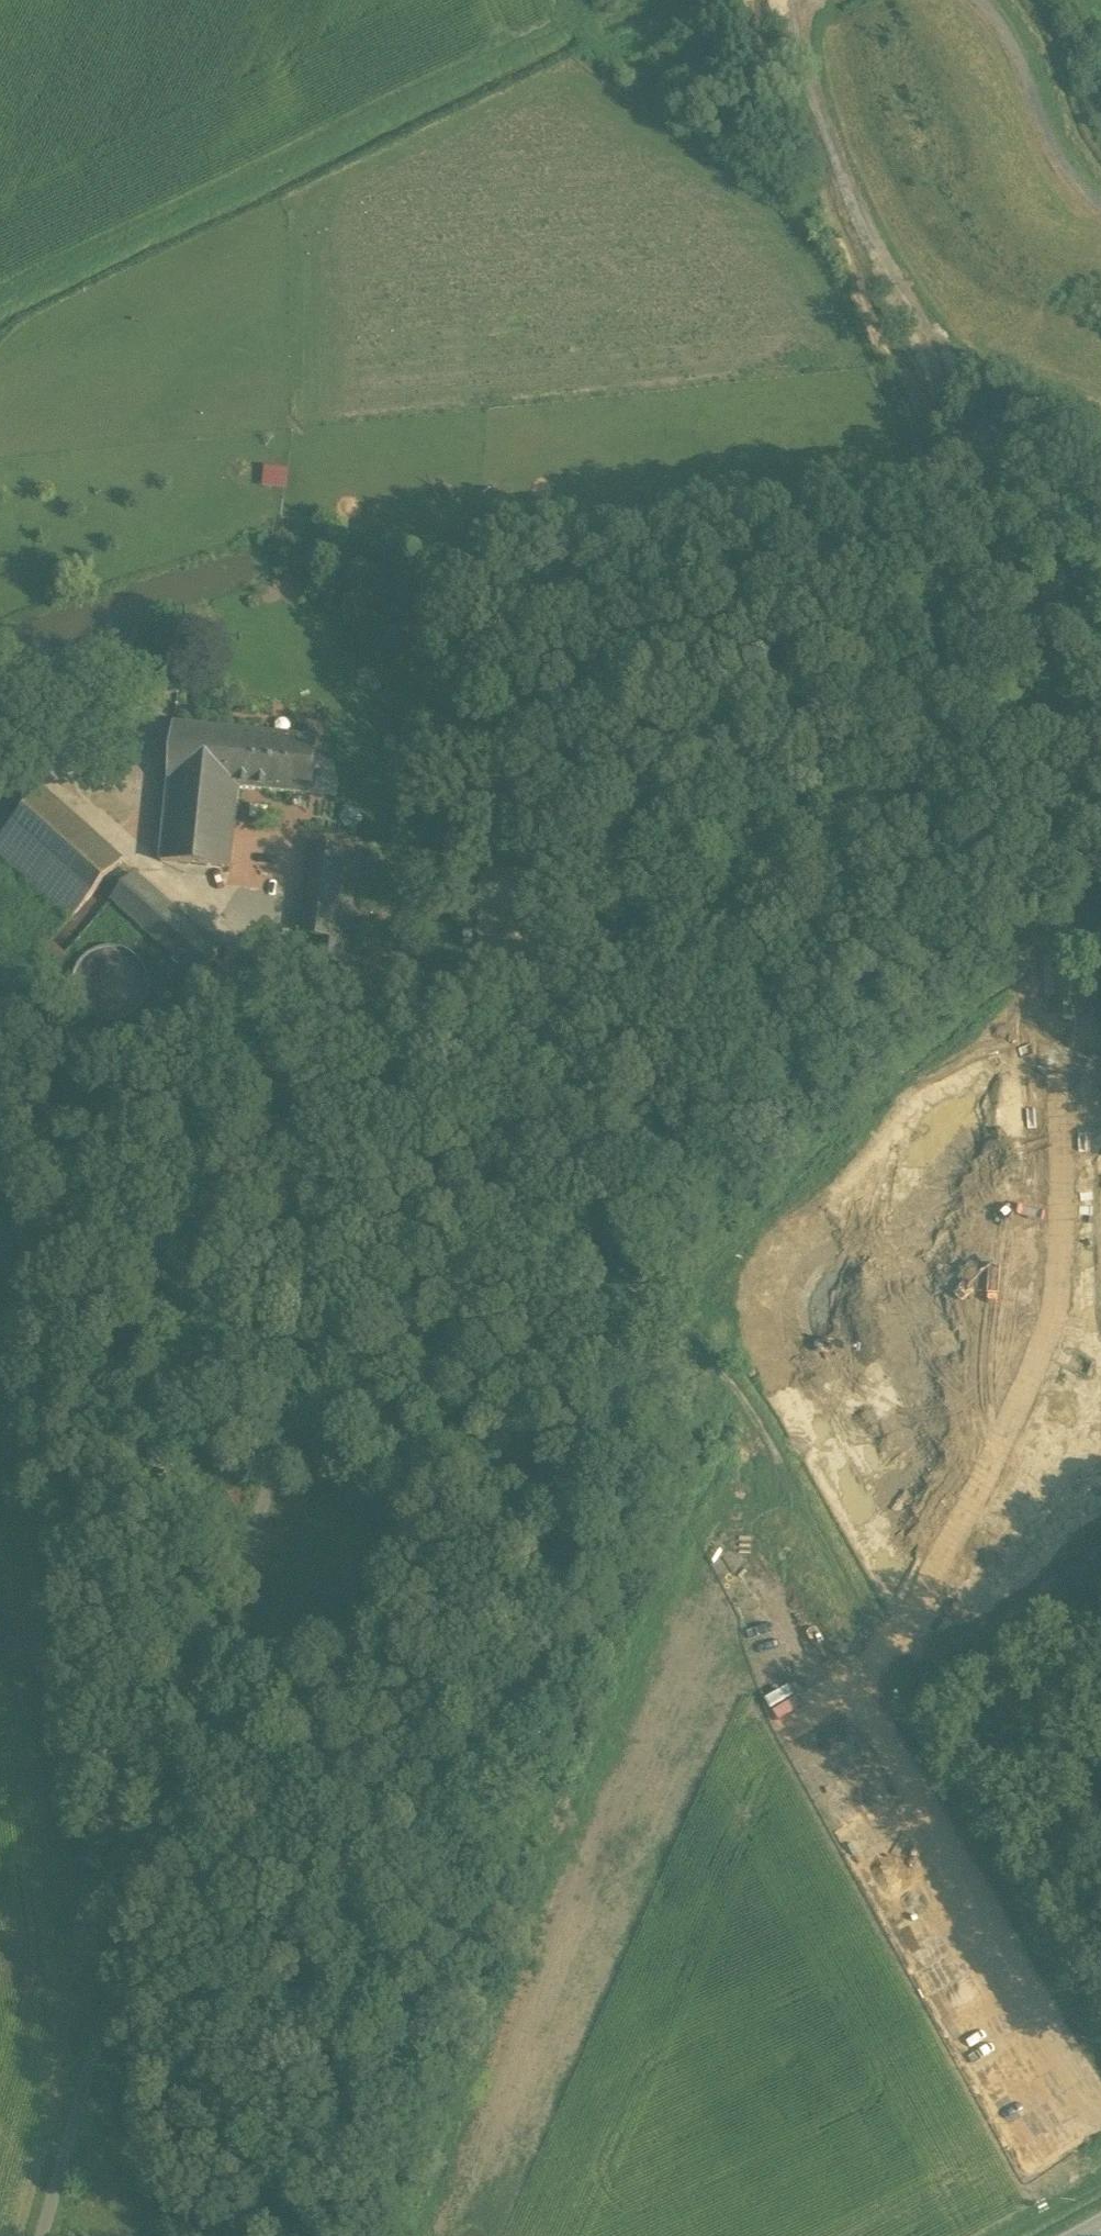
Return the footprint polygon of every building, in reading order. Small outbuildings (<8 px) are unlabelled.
[(288,485),(289,464),(264,463),(263,484),(288,485)] [(318,739),(174,724),(160,862),(231,869),(240,789),(312,797),(318,739)] [(42,793),(0,840),(0,855),(72,919),(121,863),(42,793)] [(361,856),(362,849),(313,842),(300,934),(352,941),(364,856),(361,856)] [(220,950),(135,875),(100,915),(185,990),(220,950)]
